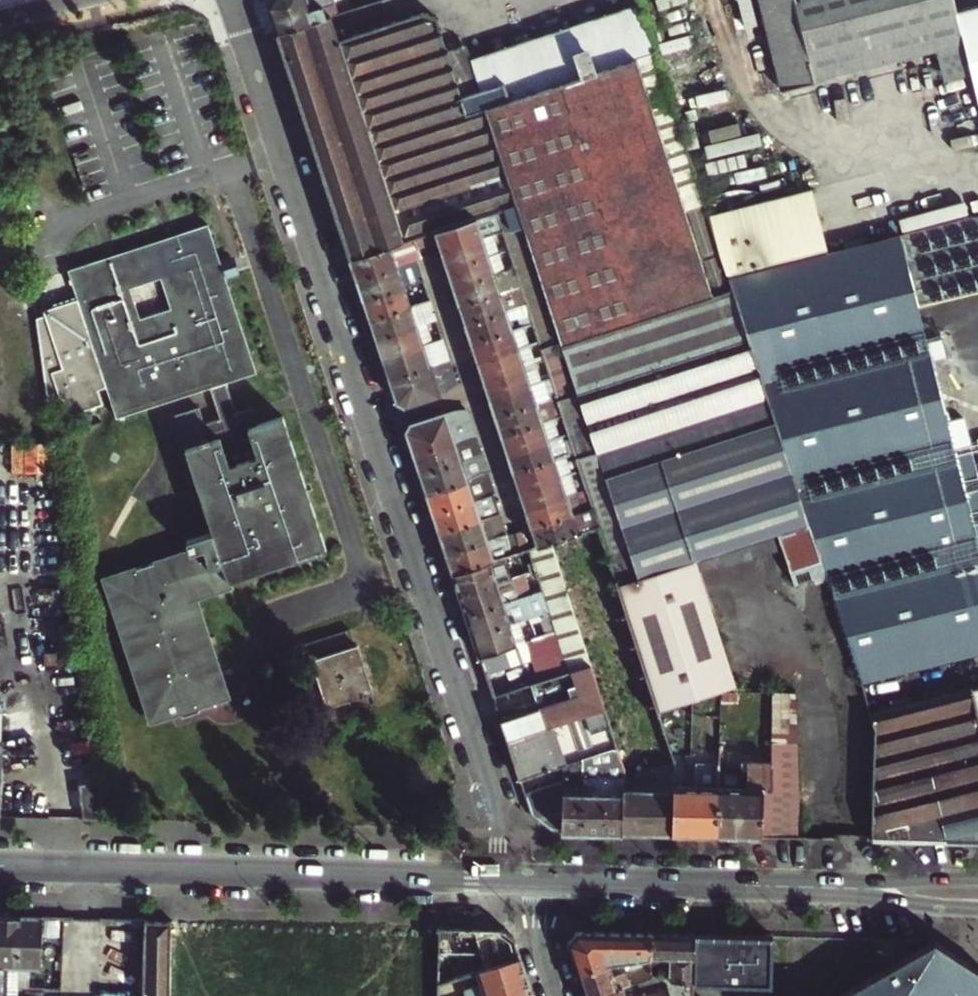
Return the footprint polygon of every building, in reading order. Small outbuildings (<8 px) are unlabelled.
[(276,33),(322,19),(319,8),(336,3),(335,0),(271,0),(267,6),(276,33)] [(951,12),(947,0),(750,0),(778,96),(811,87),(810,84),(932,51),(941,80),(968,73),(951,12)] [(951,12),(968,73),(977,108),(977,5),(951,12)] [(426,13),(338,42),(284,59),(350,258),(389,245),(403,241),(411,238),(495,209),(500,231),(507,250),(513,267),(519,286),(522,295),(525,305),(531,323),(534,332),(537,341),(543,359),(549,378),(556,397),(558,405),(750,342),(731,284),(712,226),(644,8),(471,61),(466,47),(447,52),(437,20),(426,13)] [(276,33),(284,59),(338,42),(330,16),(322,19),(276,33)] [(814,193),(712,226),(731,284),(829,257),(814,193)] [(490,234),(500,231),(495,209),(411,238),(414,248),(436,241),(439,250),(490,234)] [(46,313),(37,315),(50,400),(65,398),(70,414),(104,402),(100,389),(108,385),(118,415),(211,385),(221,415),(206,420),(201,405),(175,413),(213,529),(187,538),(190,547),(105,575),(151,717),(180,707),(182,713),(200,707),(198,702),(227,693),(195,594),(231,583),(229,578),(327,547),(284,414),(258,422),(253,405),(238,409),(228,379),(258,370),(210,223),(70,268),(79,296),(44,307),(46,313)] [(439,250),(445,269),(496,253),(490,234),(439,250)] [(750,342),(780,436),(828,585),(860,682),(977,654),(977,510),(960,448),(973,444),(965,417),(952,421),(900,237),(829,257),(731,284),(750,342)] [(357,280),(410,263),(415,261),(415,258),(418,257),(414,248),(411,238),(403,241),(389,245),(350,258),(357,280)] [(445,269),(452,288),(502,271),(496,253),(445,269)] [(415,261),(410,263),(357,280),(363,299),(422,280),(415,261)] [(502,271),(452,288),(458,306),(519,286),(513,267),(502,271)] [(428,300),(422,280),(363,299),(370,319),(428,300)] [(464,324),(504,311),(501,302),(513,298),(522,295),(519,286),(458,306),(464,324)] [(522,295),(513,298),(516,307),(525,305),(522,295)] [(425,323),(435,320),(428,300),(370,319),(376,339),(425,323)] [(516,307),(504,311),(464,324),(470,343),(510,330),(507,320),(521,316),(525,325),(531,323),(525,305),(516,307)] [(376,339),(382,358),(431,342),(425,323),(376,339)] [(525,325),(510,330),(470,343),(476,361),(516,348),(513,338),(534,332),(531,323),(525,325)] [(389,378),(448,359),(441,339),(431,342),(382,358),(389,378)] [(543,359),(537,341),(523,346),(525,353),(529,364),(543,359)] [(735,689),(723,654),(694,564),(776,537),(794,590),(813,584),(815,589),(828,585),(780,436),(750,342),(558,405),(561,415),(568,433),(574,452),(580,470),(585,488),(592,508),(598,527),(608,557),(660,712),(681,706),(723,690),(735,689)] [(525,353),(523,346),(516,348),(519,355),(525,353)] [(482,380),(523,366),(519,355),(516,348),(476,361),(482,380)] [(456,384),(448,359),(389,378),(396,401),(404,406),(439,395),(439,393),(446,390),(456,384)] [(488,398),(549,378),(543,359),(529,364),(523,366),(482,380),(488,398)] [(494,417),(556,397),(549,378),(488,398),(494,417)] [(558,405),(556,397),(494,417),(500,434),(561,415),(558,405)] [(414,455),(473,436),(464,410),(454,411),(446,413),(445,411),(410,422),(406,430),(414,455)] [(506,453),(568,433),(561,415),(500,434),(506,453)] [(512,472),(574,452),(568,433),(506,453),(512,472)] [(420,474),(479,455),(473,436),(414,455),(420,474)] [(50,469),(51,442),(16,441),(16,468),(50,469)] [(518,490),(580,470),(574,452),(512,472),(518,490)] [(427,494),(466,481),(486,475),(479,455),(420,474),(427,494)] [(524,508),(585,488),(580,470),(518,490),(524,508)] [(433,514),(473,501),(483,498),(492,495),(489,485),(486,475),(466,481),(427,494),(433,514)] [(592,508),(585,488),(524,508),(531,528),(592,508)] [(483,498),(473,501),(433,514),(440,535),(499,515),(492,495),(483,498)] [(550,542),(598,527),(592,508),(531,528),(537,547),(550,542)] [(506,535),(499,515),(440,535),(446,554),(506,535)] [(513,533),(520,552),(527,550),(521,531),(513,533)] [(453,574),(505,557),(511,555),(520,552),(513,533),(506,536),(506,535),(446,554),(453,574)] [(537,547),(529,549),(532,558),(534,563),(536,569),(539,577),(543,590),(550,612),(554,625),(556,631),(566,660),(549,666),(553,679),(591,667),(550,542),(537,547)] [(520,552),(511,555),(514,564),(532,558),(529,549),(527,550),(520,552)] [(460,594),(511,577),(505,557),(453,574),(460,594)] [(518,598),(511,577),(460,594),(466,615),(518,598)] [(543,590),(518,598),(466,615),(480,656),(516,644),(510,625),(550,612),(543,590)] [(546,635),(556,631),(554,625),(544,628),(546,635)] [(300,642),(306,658),(312,656),(327,702),(321,704),(326,721),(375,705),(370,689),(373,688),(358,642),(355,643),(349,626),(300,642)] [(521,661),(516,644),(480,656),(485,673),(521,661)] [(315,706),(321,704),(327,702),(312,656),(306,658),(300,660),(315,706)] [(553,679),(531,686),(538,705),(596,685),(591,667),(553,679)] [(869,712),(875,730),(872,840),(977,843),(977,713),(972,687),(869,712)] [(617,747),(598,689),(558,702),(565,722),(507,740),(520,779),(564,765),(590,756),(617,747)] [(775,693),(773,747),(798,748),(797,691),(775,693)] [(565,722),(558,702),(538,709),(501,721),(507,740),(565,722)] [(660,712),(675,763),(673,835),(718,836),(720,768),(720,766),(696,765),(696,777),(691,777),(691,741),(689,732),(681,706),(660,712)] [(617,747),(590,756),(590,764),(583,764),(581,832),(604,833),(605,770),(618,770),(619,764),(623,763),(617,747)] [(764,791),(763,837),(800,838),(798,748),(773,747),(773,763),(765,763),(764,791)] [(590,756),(564,765),(562,831),(581,832),(583,764),(590,764),(590,756)] [(622,833),(624,790),(625,770),(623,763),(619,764),(618,770),(605,770),(604,833),(622,833)] [(673,835),(675,763),(655,769),(654,834),(673,835)] [(720,768),(718,836),(763,837),(764,791),(765,763),(742,763),(742,769),(720,768)] [(654,834),(655,769),(651,771),(636,775),(635,790),(634,834),(654,834)] [(105,819),(99,780),(79,783),(83,818),(105,819)] [(634,834),(635,790),(624,790),(622,833),(634,834)] [(13,967),(22,967),(24,969),(27,973),(36,973),(39,967),(42,967),(43,917),(0,916),(0,995),(12,995),(13,967)] [(142,995),(167,995),(170,920),(144,920),(142,995)] [(502,929),(439,927),(437,984),(520,956),(514,938),(502,929)] [(568,942),(578,972),(610,962),(651,955),(651,934),(578,932),(568,942)] [(772,937),(695,934),(695,989),(771,989),(772,937)] [(934,940),(840,995),(977,995),(977,963),(959,948),(934,940)] [(437,984),(437,995),(470,995),(469,992),(476,989),(483,987),(486,995),(509,995),(531,989),(520,956),(437,984)] [(610,962),(578,972),(586,995),(590,995),(632,983),(638,981),(651,976),(651,960),(614,972),(610,962)] [(12,995),(23,995),(24,969),(22,967),(13,967),(12,995)] [(626,995),(634,987),(632,983),(590,995),(626,995)] [(483,987),(476,989),(469,992),(470,995),(472,995),(478,994),(478,995),(486,995),(483,987)]
